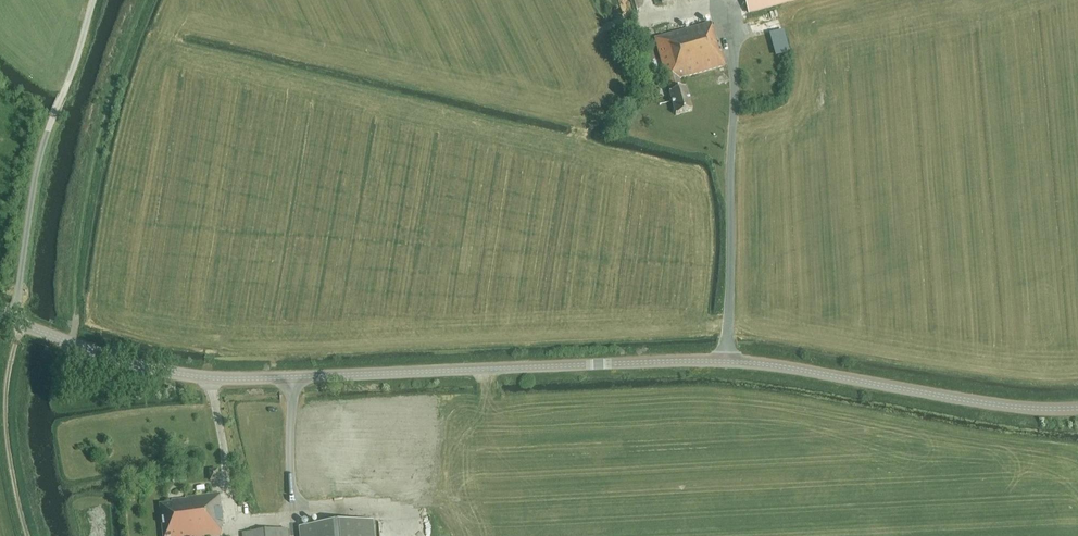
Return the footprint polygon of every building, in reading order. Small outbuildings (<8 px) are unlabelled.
[(748,12),(793,0),(745,0),(748,12)] [(692,111),(686,88),(682,89),(679,79),(725,66),(722,52),(719,53),(711,23),(655,38),(670,93),(669,93),(676,115),(692,111)] [(782,31),(772,34),(778,55),(788,53),(782,31)] [(211,481),(219,481),(218,471),(210,471),(211,481)] [(160,505),(163,535),(222,535),(221,526),(223,526),(220,493),(185,497),(186,499),(179,500),(180,503),(160,505)] [(303,528),(303,535),(373,535),(372,522),(303,528)]
